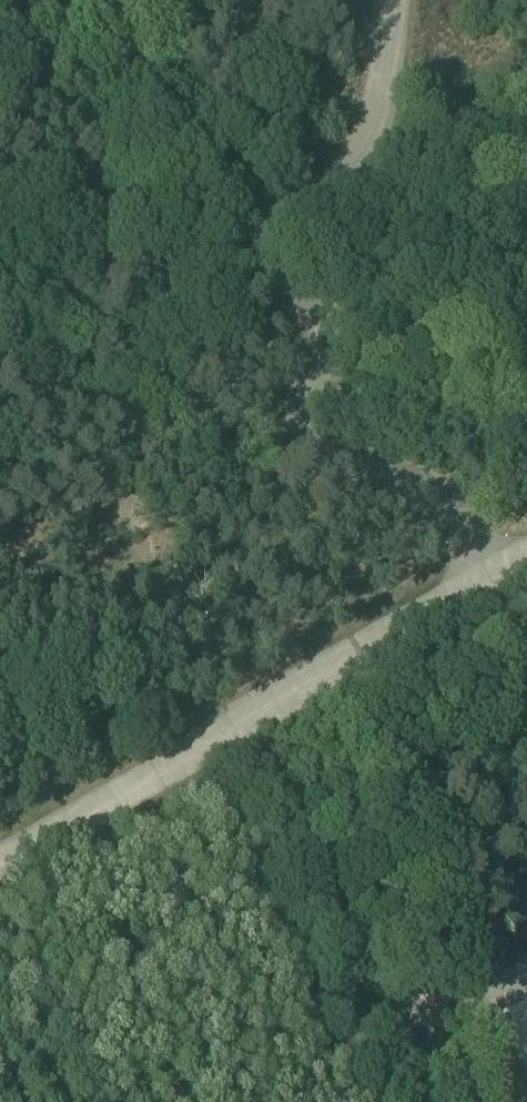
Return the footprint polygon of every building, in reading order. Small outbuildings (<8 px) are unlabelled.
[(496,1023),(526,1095),(526,1010),(496,1023)]
